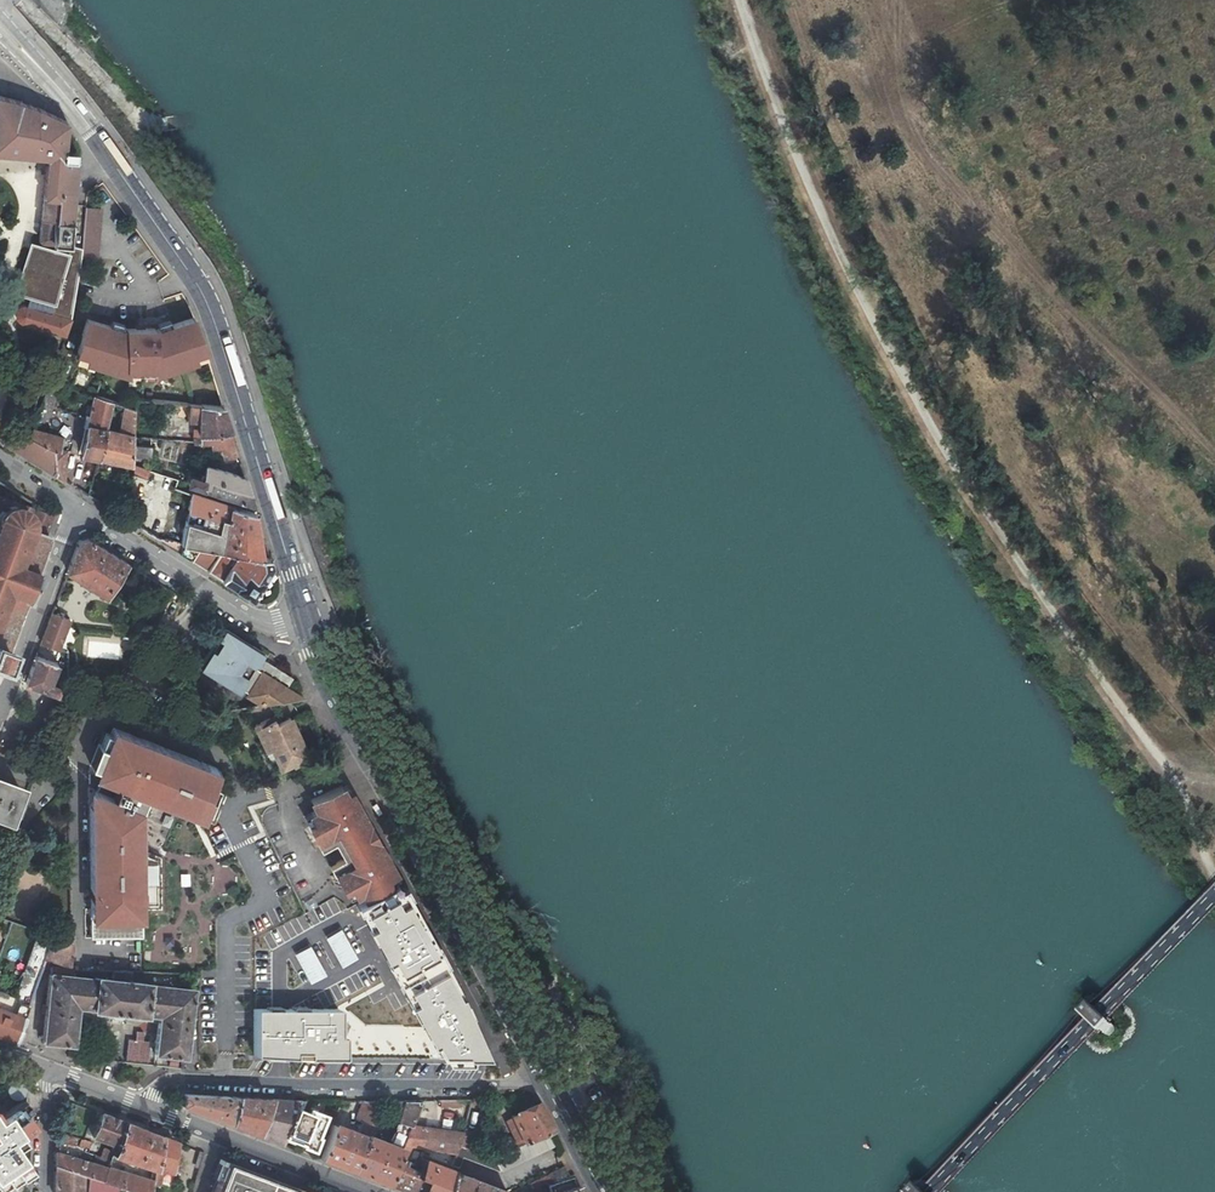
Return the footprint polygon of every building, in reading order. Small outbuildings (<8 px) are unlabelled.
[(9,159),(10,154),(49,159),(43,241),(45,243),(55,244),(59,245),(59,246),(73,247),(76,205),(79,151),(73,128),(71,125),(69,122),(67,121),(64,120),(35,108),(0,98),(0,158),(9,159)] [(55,248),(32,242),(17,293),(54,304),(51,314),(73,321),(83,257),(86,207),(82,206),(76,205),(73,247),(59,246),(59,245),(55,244),(55,248)] [(102,208),(86,207),(83,257),(99,258),(102,208)] [(67,337),(73,321),(51,314),(30,308),(27,307),(24,307),(21,308),(20,311),(18,314),(18,317),(19,319),(20,321),(22,323),(67,337)] [(156,374),(196,360),(194,353),(205,349),(200,332),(193,318),(154,331),(154,329),(125,329),(125,331),(86,319),(76,352),(88,355),(86,362),(126,374),(127,372),(154,372),(154,373),(156,374)] [(196,360),(207,356),(205,349),(194,353),(196,360)] [(88,355),(76,352),(74,358),(86,362),(88,355)] [(51,382),(43,406),(53,410),(62,385),(51,382)] [(107,430),(114,403),(96,397),(94,397),(84,455),(100,458),(107,430)] [(151,412),(154,401),(137,399),(136,410),(151,412)] [(201,422),(201,435),(231,432),(227,420),(223,406),(202,406),(196,405),(190,405),(190,420),(201,422)] [(121,433),(107,430),(100,458),(133,464),(133,456),(134,445),(136,410),(128,407),(121,433)] [(19,427),(7,445),(55,475),(55,452),(47,448),(32,438),(32,436),(26,432),(19,427)] [(32,438),(47,448),(55,452),(55,475),(64,481),(67,453),(61,451),(63,439),(34,432),(32,436),(32,438)] [(238,454),(231,432),(201,435),(201,438),(201,444),(213,445),(226,443),(231,456),(238,454)] [(152,447),(134,445),(133,456),(151,460),(152,447)] [(148,478),(150,471),(150,468),(138,465),(135,476),(148,478)] [(190,475),(187,482),(253,503),(249,489),(245,478),(207,466),(203,479),(190,475)] [(172,505),(188,510),(191,493),(176,488),(178,480),(150,471),(148,478),(135,476),(132,494),(161,502),(158,517),(146,515),(143,530),(156,538),(180,553),(183,544),(187,521),(169,519),(172,505)] [(45,535),(52,516),(0,483),(0,667),(44,547),(48,537),(45,535)] [(218,550),(222,551),(232,505),(191,493),(188,510),(190,510),(187,521),(183,544),(201,547),(218,550)] [(262,558),(259,536),(255,512),(232,505),(222,551),(262,558)] [(127,563),(102,548),(88,539),(78,541),(67,572),(112,600),(127,563)] [(192,561),(201,547),(183,544),(180,553),(192,561)] [(218,550),(201,547),(192,561),(205,569),(218,550)] [(262,558),(222,551),(209,571),(224,581),(252,599),(273,567),(271,559),(262,558)] [(40,643),(57,649),(68,619),(52,613),(40,643)] [(143,639),(151,625),(141,620),(133,634),(143,639)] [(253,665),(262,650),(223,625),(199,664),(238,689),(253,665)] [(43,645),(39,657),(57,663),(61,652),(43,645)] [(35,656),(31,669),(25,684),(56,693),(60,682),(51,679),(56,665),(35,656)] [(296,695),(253,665),(239,687),(248,693),(246,695),(261,705),(302,699),(296,695)] [(254,725),(256,728),(272,719),(270,716),(254,725)] [(256,728),(268,749),(273,746),(284,765),(296,758),(297,761),(309,754),(287,716),(275,722),(273,718),(272,719),(256,728)] [(91,937),(143,936),(142,907),(161,907),(160,855),(142,848),(141,807),(146,795),(214,821),(226,789),(219,768),(113,727),(105,745),(98,743),(90,764),(104,770),(101,778),(103,779),(99,790),(96,790),(91,804),(89,804),(91,886),(97,886),(97,895),(91,895),(91,937)] [(5,825),(20,787),(0,780),(0,823),(5,825)] [(361,814),(354,802),(356,800),(351,791),(347,794),(342,784),(311,800),(317,810),(312,812),(317,822),(310,826),(318,841),(317,842),(321,849),(334,842),(342,858),(335,862),(339,870),(335,872),(344,889),(351,885),(351,886),(389,867),(381,851),(383,849),(378,839),(373,842),(364,825),(369,823),(363,813),(361,814)] [(215,888),(235,887),(234,866),(214,867),(215,888)] [(181,886),(191,886),(191,873),(182,873),(181,886)] [(392,955),(398,968),(434,949),(407,898),(400,901),(396,894),(368,909),(375,922),(369,925),(386,958),(392,955)] [(0,1009),(0,1036),(2,1037),(15,1041),(17,1035),(43,958),(51,936),(38,931),(19,983),(23,985),(17,1001),(7,998),(3,1010),(0,1009)] [(71,944),(51,936),(43,958),(71,966),(71,944)] [(263,951),(262,962),(275,962),(275,951),(263,951)] [(155,1053),(183,1056),(190,990),(127,983),(130,970),(114,969),(112,981),(72,977),(73,967),(71,967),(49,967),(42,1040),(71,1044),(75,1006),(92,1007),(92,1009),(112,1011),(111,1016),(112,1018),(119,1019),(122,1018),(123,1012),(142,1014),(142,1012),(159,1014),(155,1053)] [(437,1037),(443,1048),(487,1050),(445,967),(410,985),(416,997),(411,999),(431,1040),(437,1037)] [(2,981),(0,986),(16,992),(18,986),(2,981)] [(254,1010),(253,1054),(333,1057),(334,1012),(254,1010)] [(126,1061),(150,1063),(152,1034),(136,1033),(135,1041),(128,1040),(126,1061)] [(24,1038),(17,1035),(15,1041),(22,1044),(24,1038)] [(168,1101),(209,1116),(229,1123),(235,1096),(168,1093),(168,1101)] [(266,1098),(235,1096),(229,1123),(241,1128),(255,1133),(266,1098)] [(295,1100),(266,1098),(255,1133),(263,1137),(281,1144),(283,1136),(295,1100)] [(302,1100),(295,1100),(283,1136),(312,1146),(317,1134),(315,1134),(322,1115),(305,1108),(304,1112),(298,1110),(302,1100)] [(409,1126),(409,1125),(418,1100),(393,1101),(389,1118),(409,1126)] [(22,1140),(19,1135),(29,1129),(22,1119),(31,1113),(23,1101),(4,1113),(0,1108),(0,1191),(20,1191),(25,1188),(18,1177),(27,1171),(17,1154),(15,1152),(25,1146),(22,1140)] [(335,1164),(352,1171),(368,1126),(377,1101),(362,1101),(356,1114),(360,1115),(361,1123),(356,1133),(354,1132),(353,1131),(352,1130),(350,1131),(330,1123),(318,1158),(335,1164)] [(547,1121),(538,1102),(510,1117),(524,1144),(551,1130),(547,1121)] [(92,1136),(114,1143),(122,1121),(109,1116),(101,1113),(92,1136)] [(160,1135),(146,1130),(122,1121),(114,1143),(111,1154),(153,1170),(153,1168),(160,1135)] [(401,1145),(452,1157),(456,1144),(458,1137),(409,1125),(409,1126),(404,1139),(401,1145)] [(374,1128),(368,1126),(352,1171),(369,1177),(386,1184),(396,1158),(401,1145),(404,1139),(396,1137),(393,1146),(370,1138),(374,1128)] [(460,1130),(458,1137),(456,1144),(470,1150),(472,1142),(465,1139),(467,1133),(460,1130)] [(524,1144),(494,1158),(500,1171),(558,1145),(551,1130),(524,1144)] [(160,1135),(153,1168),(168,1171),(175,1141),(168,1138),(160,1135)] [(571,1141),(564,1144),(581,1176),(588,1172),(571,1141)] [(494,1158),(470,1150),(456,1144),(452,1157),(449,1167),(459,1169),(462,1160),(499,1171),(500,1171),(494,1158)] [(53,1159),(53,1166),(101,1182),(106,1167),(109,1159),(96,1155),(93,1163),(54,1151),(53,1159)] [(415,1171),(407,1169),(409,1163),(396,1158),(386,1184),(402,1190),(408,1191),(417,1191),(422,1179),(413,1176),(415,1171)] [(415,1171),(413,1176),(422,1179),(417,1191),(442,1191),(448,1171),(448,1169),(418,1158),(415,1171)] [(238,1165),(224,1160),(223,1163),(236,1169),(238,1165)] [(223,1163),(214,1191),(309,1191),(306,1191),(305,1191),(294,1187),(294,1186),(283,1182),(242,1167),(238,1165),(236,1169),(223,1163)] [(550,1191),(555,1191),(578,1185),(572,1173),(568,1174),(563,1165),(530,1182),(533,1189),(546,1185),(550,1191)] [(101,1182),(53,1166),(53,1184),(52,1191),(79,1191),(80,1183),(86,1183),(85,1191),(123,1191),(124,1189),(101,1182)] [(132,1191),(134,1191),(148,1191),(150,1183),(106,1167),(101,1182),(124,1189),(132,1191)] [(448,1171),(442,1191),(504,1191),(448,1171)]
